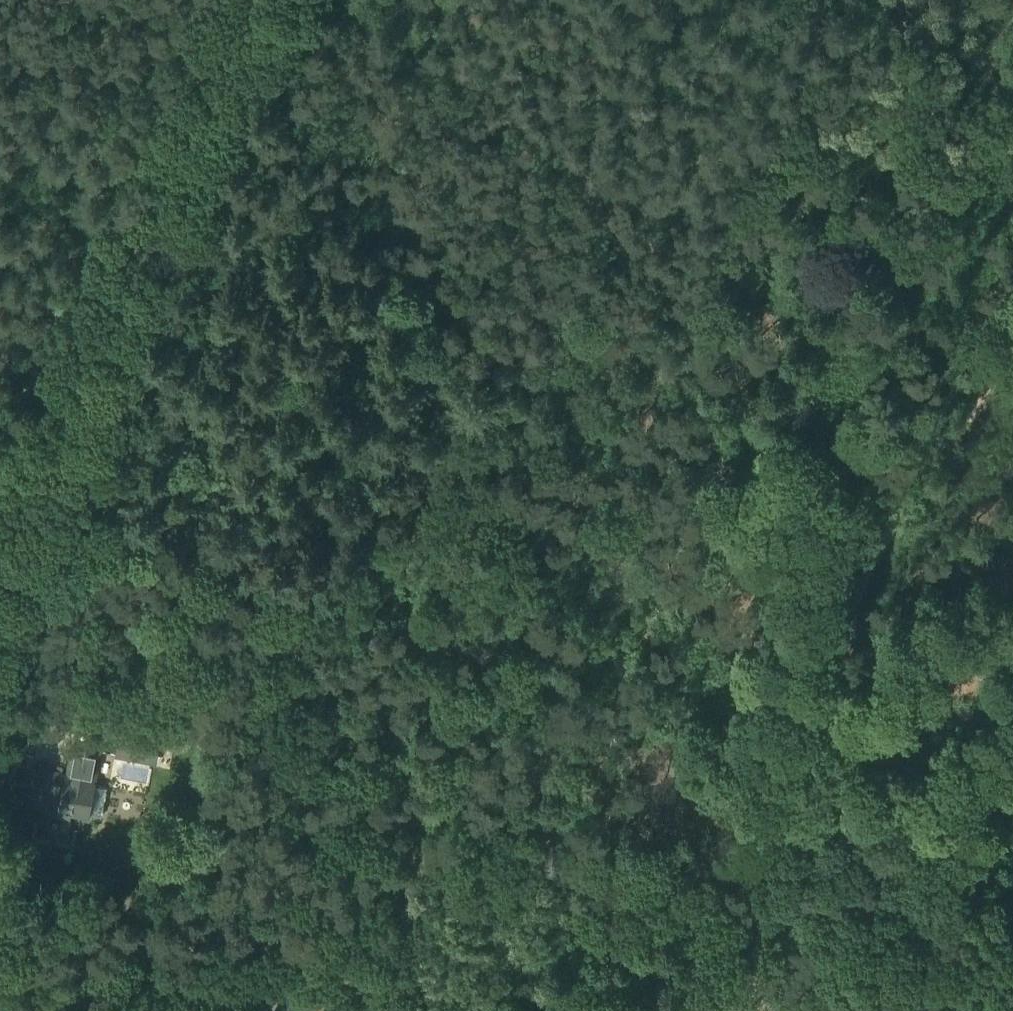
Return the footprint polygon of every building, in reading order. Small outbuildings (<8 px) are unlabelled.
[(156,765),(162,736),(121,727),(115,757),(156,765)] [(40,766),(32,804),(46,807),(44,814),(69,819),(70,812),(87,815),(101,818),(107,787),(93,784),(94,782),(93,781),(99,749),(73,744),(68,774),(49,771),(49,768),(40,766)] [(887,971),(872,978),(877,989),(892,982),(887,971)]
